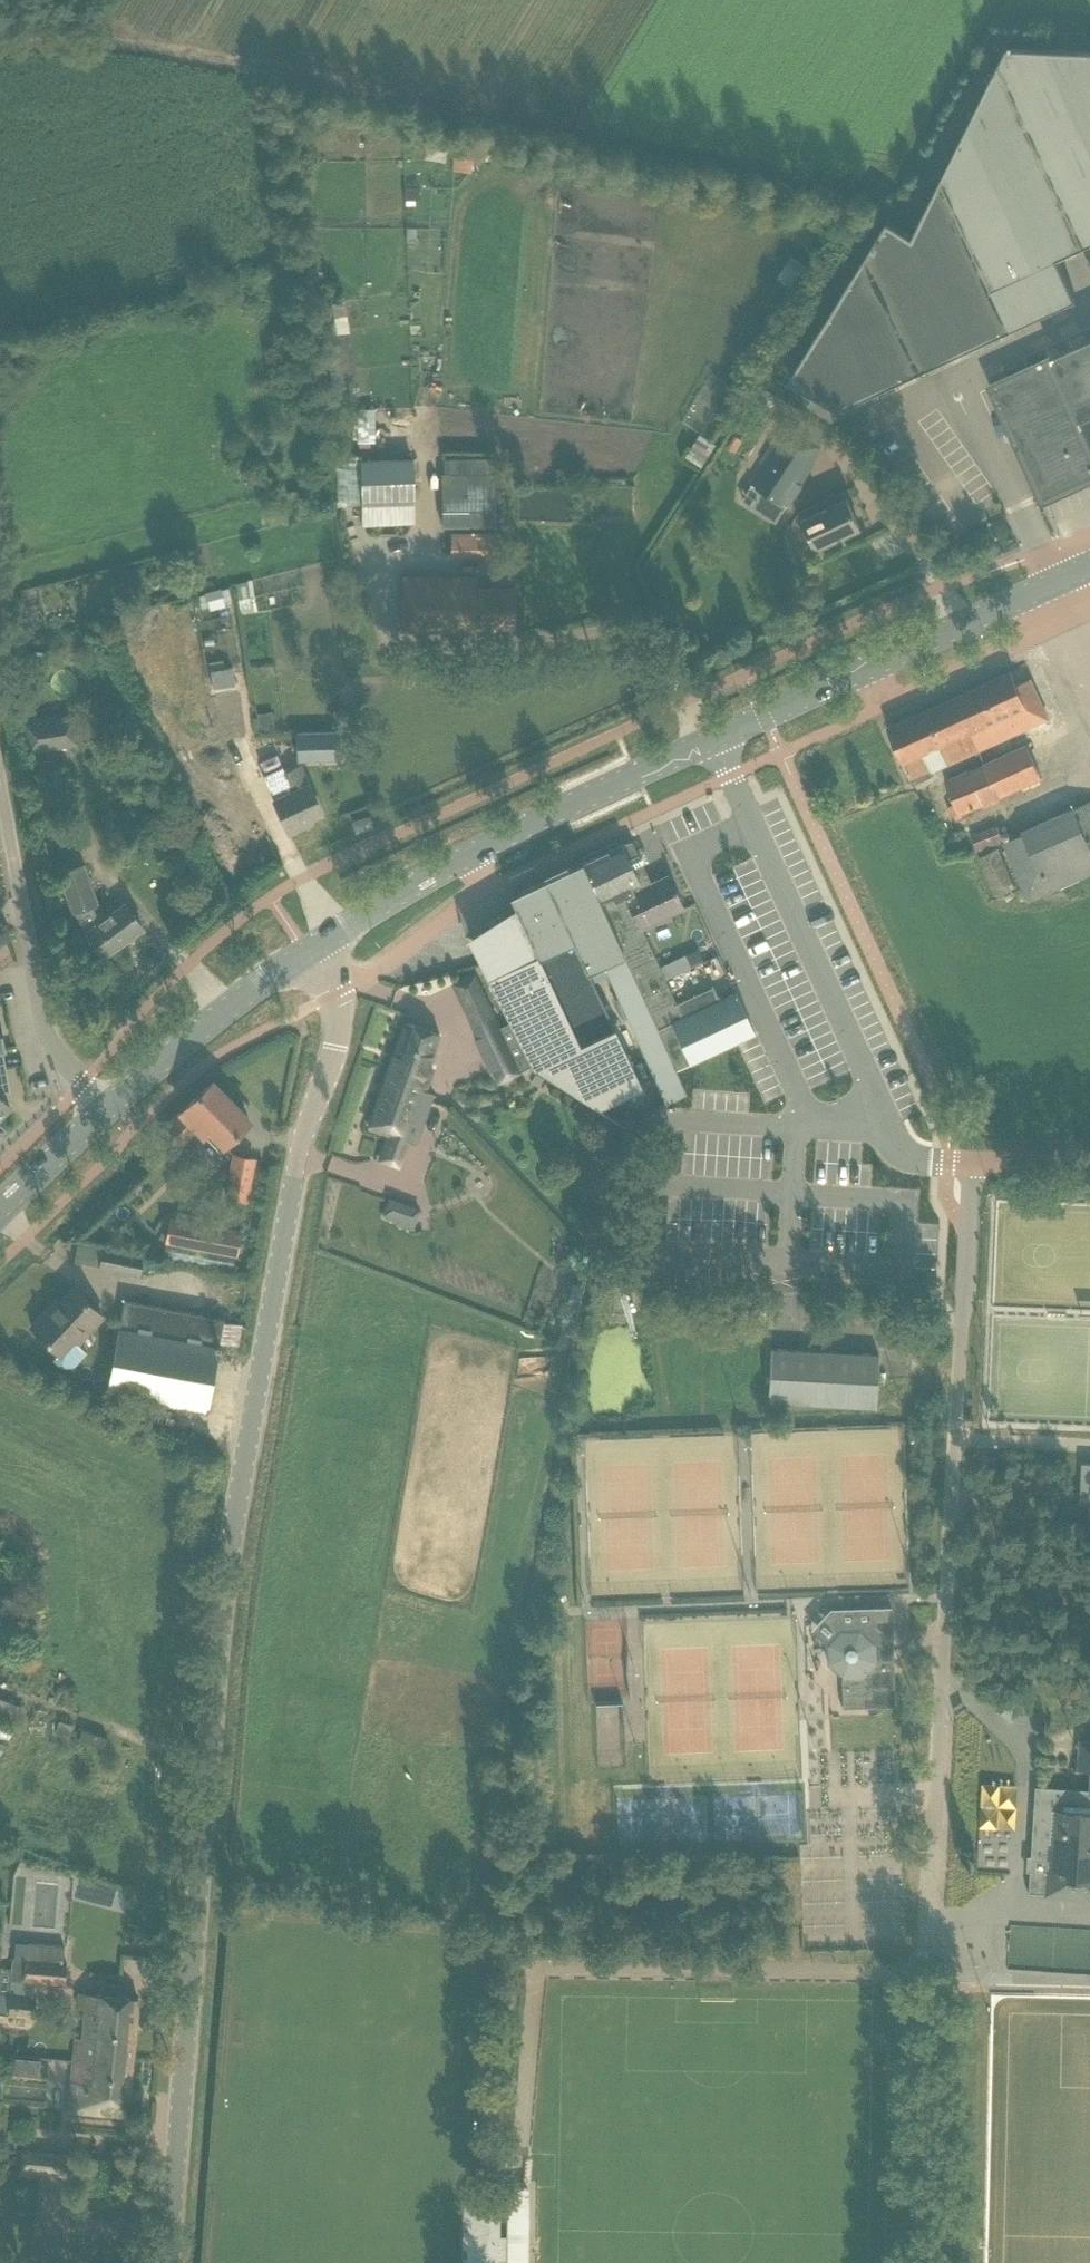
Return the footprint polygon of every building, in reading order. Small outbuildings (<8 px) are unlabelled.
[(1006,47),(912,236),(887,221),(789,378),(838,409),(1076,299),(1057,258),(1089,243),(1089,50),(1006,47)] [(466,144),(462,170),(472,171),(475,145),(466,144)] [(420,187),(406,187),(406,199),(420,199),(420,187)] [(321,267),(313,268),(315,281),(323,280),(321,267)] [(989,385),(1042,502),(1089,480),(1089,340),(989,385)] [(789,427),(751,486),(784,507),(785,508),(800,484),(798,483),(820,447),(789,427)] [(360,461),(362,526),(414,524),(413,459),(360,461)] [(258,472),(246,474),(248,483),(259,481),(258,472)] [(441,476),(442,529),(494,528),(492,476),(441,476)] [(803,520),(816,548),(860,528),(847,500),(803,520)] [(493,556),(493,533),(451,534),(452,558),(493,556)] [(513,589),(491,589),(476,588),(476,577),(403,576),(403,629),(513,630),(513,589)] [(190,585),(176,589),(178,599),(192,595),(190,585)] [(219,589),(204,593),(208,610),(224,605),(219,589)] [(232,666),(209,670),(212,688),(235,684),(232,666)] [(1011,671),(949,699),(973,753),(1048,718),(1030,679),(1017,685),(1011,671)] [(209,689),(212,727),(248,724),(245,686),(209,689)] [(973,753),(949,699),(887,727),(913,784),(933,776),(923,755),(940,747),(946,760),(955,756),(957,760),(973,753)] [(341,707),(330,713),(336,727),(347,721),(341,707)] [(338,732),(296,733),(296,760),(339,759),(338,732)] [(236,748),(253,800),(273,793),(257,742),(236,748)] [(1025,752),(988,768),(1000,795),(1037,779),(1025,752)] [(1000,795),(988,768),(985,763),(946,781),(960,813),(1000,795)] [(275,804),(288,832),(311,821),(309,818),(321,813),(300,768),(285,774),(295,795),(275,804)] [(1028,903),(1089,876),(1089,802),(1003,845),(1028,903)] [(373,826),(369,815),(352,820),(355,831),(373,826)] [(974,832),(977,848),(1005,842),(1002,826),(974,832)] [(641,888),(629,861),(635,858),(629,844),(622,847),(621,843),(581,861),(581,862),(580,862),(677,1069),(754,1033),(735,992),(682,1016),(641,927),(665,916),(682,908),(675,894),(677,893),(675,889),(674,890),(667,875),(641,888)] [(606,974),(667,1102),(688,1092),(580,862),(508,896),(535,954),(486,978),(509,1023),(531,1065),(531,1066),(598,1106),(641,1086),(592,981),(606,974)] [(73,912),(86,932),(103,956),(142,928),(128,910),(124,904),(100,923),(89,909),(96,906),(81,866),(60,874),(73,912)] [(465,1010),(472,1025),(492,1016),(485,1001),(465,1010)] [(368,1127),(388,1134),(379,1159),(398,1166),(407,1140),(413,1142),(433,1093),(425,1091),(433,1068),(428,1066),(439,1034),(405,1022),(368,1127)] [(512,1058),(492,1067),(499,1082),(519,1073),(518,1071),(531,1065),(509,1023),(498,1028),(512,1058)] [(8,1109),(9,1094),(0,1038),(0,1117),(8,1109)] [(209,1130),(224,1144),(249,1120),(211,1081),(186,1106),(163,1129),(178,1145),(196,1127),(204,1135),(209,1130)] [(226,1197),(246,1201),(253,1158),(234,1155),(226,1197)] [(398,1221),(404,1205),(388,1199),(382,1215),(398,1221)] [(165,1241),(235,1255),(239,1232),(169,1219),(165,1241)] [(99,1267),(138,1275),(142,1255),(103,1247),(99,1267)] [(53,1360),(62,1367),(73,1367),(87,1353),(73,1339),(84,1327),(88,1331),(102,1316),(72,1289),(51,1311),(48,1308),(31,1326),(59,1353),(53,1360)] [(114,1390),(218,1402),(228,1314),(125,1301),(114,1390)] [(768,1402),(875,1408),(878,1353),(771,1347),(768,1402)] [(1082,1463),(1080,1503),(1089,1503),(1089,1463),(1082,1463)] [(971,1490),(982,1490),(983,1479),(971,1478),(971,1490)] [(557,1591),(547,1591),(547,1613),(558,1613),(557,1591)] [(891,1610),(870,1610),(858,1629),(840,1630),(826,1644),(827,1665),(841,1678),(843,1707),(894,1705),(891,1610)] [(19,1720),(24,1704),(0,1696),(0,1714),(19,1720)] [(1010,1697),(999,1713),(1011,1721),(1022,1705),(1010,1697)] [(622,1713),(600,1714),(602,1762),(624,1762),(622,1713)] [(1078,1740),(1077,1770),(1089,1770),(1088,1790),(1089,1790),(1089,1741),(1078,1740)] [(979,1825),(1013,1827),(1015,1782),(981,1780),(979,1825)] [(1088,1790),(1034,1786),(1030,1857),(1027,1856),(1026,1870),(1029,1870),(1027,1892),(1043,1893),(1043,1896),(1089,1899),(1089,1790),(1088,1790)] [(44,1960),(25,1958),(23,1980),(64,1983),(66,1962),(44,1960)] [(33,2019),(35,1997),(0,1993),(0,2016),(33,2019)] [(76,2038),(74,2052),(132,2057),(138,1998),(79,1993),(77,2008),(87,2009),(84,2039),(76,2038)] [(132,2057),(74,2052),(69,2111),(127,2116),(132,2057)] [(503,2157),(490,2157),(490,2170),(503,2170),(503,2157)]
